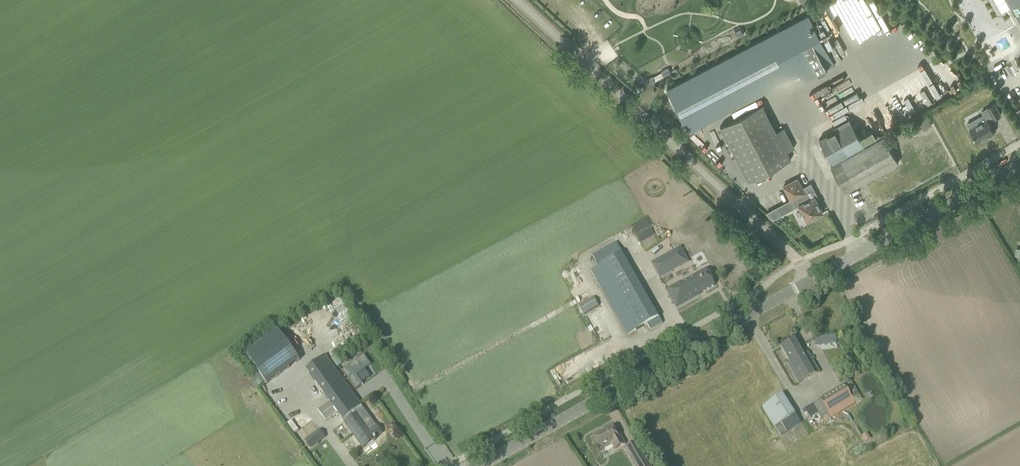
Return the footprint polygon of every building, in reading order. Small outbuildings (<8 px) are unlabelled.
[(837,11),(847,7),(845,3),(848,2),(847,0),(832,0),(837,11)] [(1019,23),(1019,0),(1007,0),(1019,23)] [(799,74),(803,81),(835,64),(831,57),(809,14),(667,88),(689,131),(799,74)] [(983,36),(977,40),(980,45),(986,42),(983,36)] [(920,72),(925,85),(935,82),(929,68),(920,72)] [(1004,79),(1000,71),(992,74),(996,83),(1004,79)] [(936,82),(927,87),(935,100),(944,95),(936,82)] [(911,96),(918,109),(928,104),(921,91),(911,96)] [(989,121),(993,119),(1001,115),(994,103),(987,107),(987,108),(982,111),(984,114),(980,117),(967,124),(977,142),(995,132),(989,121)] [(787,151),(794,147),(784,128),(776,132),(762,104),(720,126),(749,181),(791,159),(787,151)] [(896,113),(900,122),(908,119),(904,110),(896,113)] [(927,118),(919,123),(922,129),(931,124),(927,118)] [(851,121),(819,139),(832,163),(865,145),(851,121)] [(917,124),(912,127),(915,133),(920,130),(917,124)] [(883,136),(840,161),(831,166),(846,192),(898,162),(883,136)] [(791,199),(767,211),(774,218),(796,206),(799,205),(807,221),(810,219),(811,220),(817,217),(816,216),(823,212),(815,196),(810,199),(806,191),(805,192),(797,178),(783,186),(791,199)] [(721,225),(717,228),(721,234),(725,231),(721,225)] [(662,323),(616,242),(592,255),(599,266),(591,271),(628,335),(642,327),(645,333),(662,323)] [(680,249),(662,259),(670,273),(688,263),(680,249)] [(682,282),(667,290),(676,307),(699,295),(698,294),(715,285),(706,269),(682,282)] [(584,315),(598,307),(592,297),(578,306),(584,315)] [(245,354),(266,384),(299,360),(278,330),(245,354)] [(787,363),(792,372),(799,384),(819,373),(807,352),(805,353),(796,339),(782,347),(790,362),(787,363)] [(324,355),(305,369),(344,422),(343,422),(363,448),(381,433),(361,406),(362,406),(361,405),(355,397),(324,355)] [(364,355),(342,371),(356,390),(363,385),(356,375),(370,365),(363,356),(364,356),(364,355)] [(853,399),(859,395),(851,381),(812,404),(804,409),(809,417),(817,413),(820,418),(828,414),(831,419),(856,404),(853,399)] [(363,391),(355,397),(361,405),(369,399),(363,391)] [(782,394),(762,407),(781,436),(802,424),(782,394)] [(326,422),(337,413),(329,402),(318,410),(326,422)] [(613,427),(591,439),(596,448),(597,450),(599,453),(613,446),(615,450),(624,445),(620,437),(618,438),(613,427)] [(310,449),(325,438),(319,429),(304,440),(310,449)] [(635,442),(625,448),(635,465),(649,465),(635,442)]
